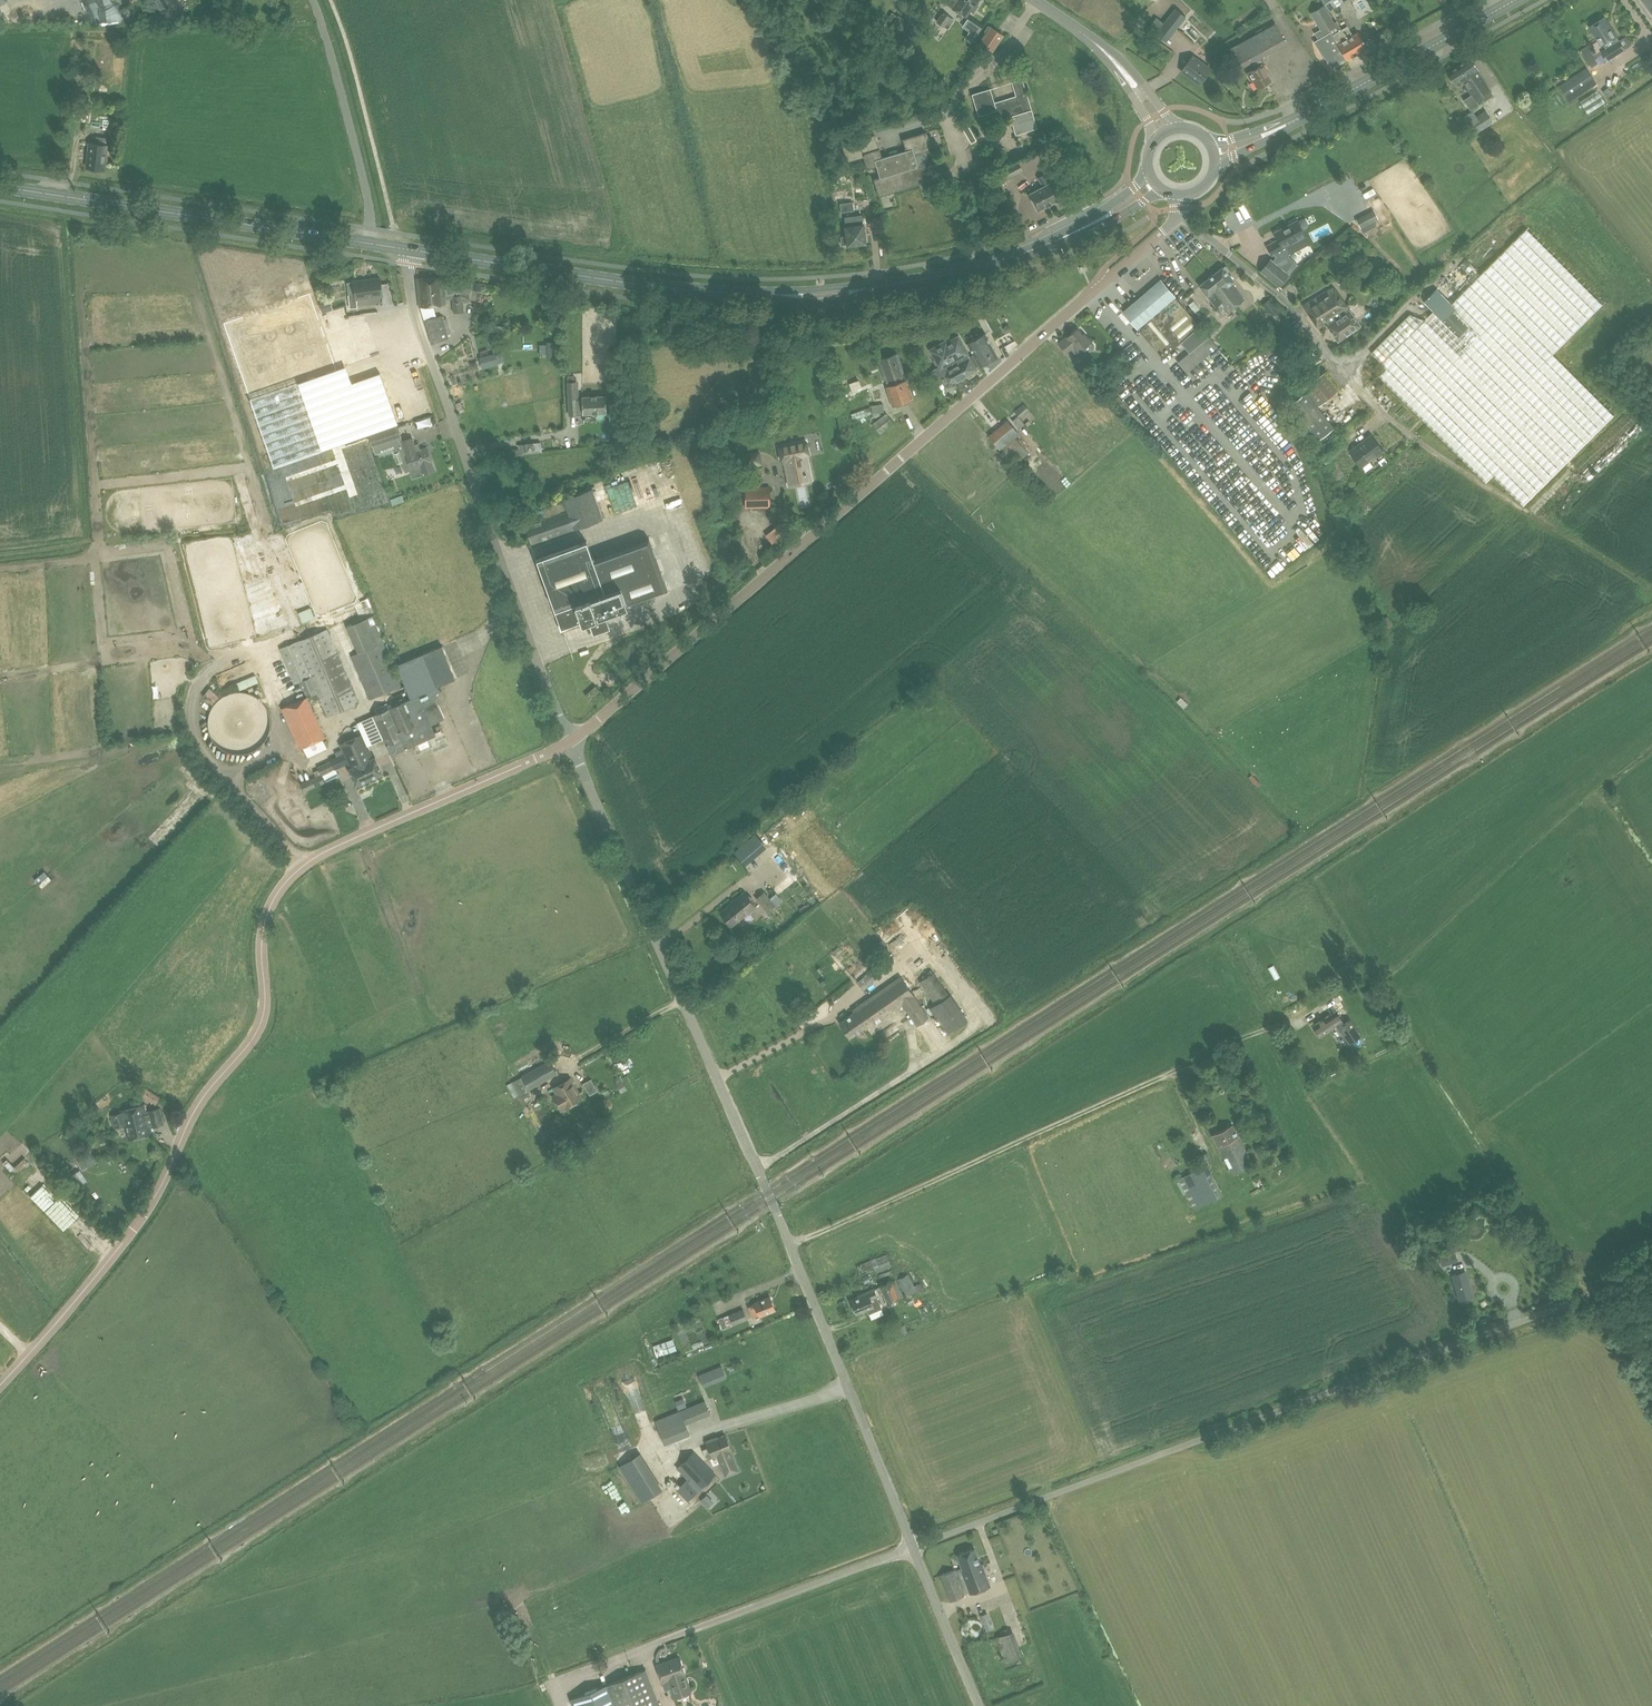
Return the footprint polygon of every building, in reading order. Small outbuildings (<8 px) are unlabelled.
[(165,18),(182,9),(177,0),(154,0),(157,4),(163,16),(165,18)] [(946,5),(966,18),(970,12),(973,14),(978,6),(976,4),(979,0),(949,0),(946,5)] [(1330,11),(1346,0),(1323,0),(1330,11)] [(1322,5),(1311,12),(1321,29),(1314,33),(1318,39),(1314,41),(1321,52),(1333,66),(1346,59),(1331,35),(1330,32),(1327,27),(1333,24),(1322,5)] [(1156,17),(1147,28),(1166,44),(1187,18),(1175,8),(1163,23),(1156,17)] [(942,12),(936,22),(944,27),(951,18),(942,12)] [(898,15),(888,28),(903,40),(913,27),(898,15)] [(1605,17),(1589,27),(1601,45),(1603,44),(1617,35),(1605,17)] [(967,18),(962,26),(975,36),(981,27),(967,18)] [(1232,47),(1230,48),(1240,68),(1243,66),(1251,62),(1254,68),(1246,72),(1252,81),(1254,80),(1257,87),(1268,81),(1270,80),(1265,71),(1267,70),(1263,63),(1259,57),(1285,43),(1275,23),(1263,30),(1261,27),(1255,31),(1257,33),(1232,47)] [(1331,35),(1346,59),(1367,47),(1362,38),(1363,37),(1360,33),(1359,34),(1358,32),(1352,35),(1347,26),(1331,35)] [(986,34),(978,46),(990,54),(1000,41),(1003,36),(991,28),(990,28),(988,27),(984,32),(986,34)] [(1606,49),(1601,52),(1602,54),(1606,61),(1607,61),(1626,49),(1625,49),(1620,39),(1617,35),(1603,44),(1606,49)] [(1591,45),(1582,50),(1592,67),(1598,63),(1596,59),(1591,52),(1593,50),(1591,45)] [(1192,55),(1180,72),(1199,86),(1211,69),(1192,55)] [(1468,58),(1446,73),(1453,84),(1455,82),(1457,85),(1463,82),(1471,95),(1464,99),(1470,109),(1492,95),(1468,58)] [(91,80),(92,67),(73,65),(72,78),(91,80)] [(1586,68),(1559,85),(1570,101),(1596,84),(1586,68)] [(990,88),(972,94),(978,115),(983,114),(986,124),(1010,116),(1016,134),(1037,128),(1031,109),(1023,112),(1021,102),(1029,100),(1022,78),(1011,82),(1016,95),(994,102),(990,88)] [(1608,87),(1602,91),(1606,97),(1612,93),(1608,87)] [(1597,90),(1579,101),(1587,113),(1605,102),(1597,90)] [(87,102),(88,95),(79,93),(79,101),(87,102)] [(1474,118),(1466,123),(1474,134),(1481,129),(1474,118)] [(971,143),(976,140),(967,123),(961,126),(971,143)] [(858,139),(841,144),(847,161),(863,156),(867,169),(876,166),(880,177),(873,179),(879,197),(929,181),(924,165),(928,159),(925,151),(931,149),(925,132),(902,139),(906,150),(898,152),(898,153),(897,149),(889,152),(889,155),(882,157),(879,148),(879,149),(874,135),(859,139),(858,139)] [(90,143),(87,167),(104,169),(107,145),(90,143)] [(1017,161),(997,171),(1002,182),(1022,172),(1017,161)] [(1042,187),(1029,194),(1038,210),(1060,199),(1051,182),(1050,183),(1045,173),(1037,177),(1042,187)] [(1306,205),(1317,197),(1310,187),(1299,195),(1306,205)] [(853,201),(840,203),(841,212),(854,210),(853,201)] [(1373,209),(1355,219),(1362,232),(1376,226),(1374,221),(1378,219),(1373,209)] [(847,235),(841,235),(842,244),(848,243),(848,244),(866,242),(863,224),(862,218),(862,214),(853,215),(845,216),(846,225),(846,226),(847,235)] [(1270,258),(1260,271),(1278,286),(1289,273),(1286,271),(1294,261),(1287,255),(1289,253),(1286,245),(1305,235),(1302,230),(1307,228),(1308,226),(1308,224),(1305,220),(1304,218),(1302,218),(1297,221),(1275,233),(1278,240),(1267,246),(1272,255),(1273,255),(1275,257),(1272,260),(1270,258)] [(1409,314),(1371,353),(1385,369),(1378,376),(1484,482),(1492,476),(1522,506),(1613,415),(1552,354),(1602,304),(1525,228),(1450,303),(1435,289),(1423,302),(1426,306),(1432,311),(1423,319),(1409,314)] [(1294,261),(1286,271),(1289,273),(1297,263),(1294,261)] [(1223,267),(1212,275),(1228,296),(1236,305),(1244,299),(1231,283),(1234,281),(1227,272),(1228,270),(1225,265),(1223,267)] [(1212,275),(1199,286),(1216,307),(1220,303),(1227,312),(1236,305),(1228,296),(1212,275)] [(443,276),(416,278),(419,307),(446,305),(446,299),(445,288),(443,276)] [(356,293),(349,294),(350,308),(358,307),(357,299),(383,296),(381,278),(370,279),(355,281),(356,293)] [(446,288),(445,288),(446,299),(452,298),(453,312),(464,311),(464,302),(469,302),(471,289),(472,282),(472,281),(448,278),(446,288)] [(1161,280),(1123,311),(1162,358),(1200,326),(1161,280)] [(1332,285),(1303,305),(1318,328),(1327,322),(1328,324),(1349,310),(1332,285)] [(1191,296),(1186,300),(1192,308),(1197,305),(1191,296)] [(1268,298),(1262,304),(1271,315),(1274,314),(1281,312),(1268,298)] [(327,301),(318,305),(322,313),(330,310),(327,301)] [(1328,324),(1327,325),(1338,341),(1360,325),(1349,310),(1328,324)] [(442,315),(424,320),(431,343),(449,338),(448,334),(451,333),(447,318),(443,319),(442,315)] [(302,320),(233,344),(252,399),(250,399),(274,467),(398,424),(380,373),(332,389),(327,373),(321,374),(302,320)] [(1067,338),(1059,344),(1066,353),(1073,347),(1078,353),(1091,342),(1083,333),(1082,334),(1077,328),(1066,337),(1067,338)] [(984,333),(967,342),(973,353),(980,365),(979,365),(980,367),(997,357),(984,333)] [(935,368),(928,372),(936,387),(943,383),(945,386),(954,381),(960,378),(963,376),(976,369),(975,367),(979,365),(980,365),(973,353),(969,355),(967,351),(957,335),(946,342),(945,340),(930,348),(936,359),(934,360),(937,367),(935,368)] [(1208,336),(1177,362),(1187,373),(1217,347),(1208,336)] [(1311,343),(1301,349),(1311,366),(1321,360),(1311,343)] [(897,352),(879,358),(886,379),(888,379),(890,384),(886,386),(893,406),(914,399),(907,379),(906,380),(904,373),(897,352)] [(1078,357),(1073,361),(1080,370),(1085,366),(1084,364),(1079,358),(1078,357)] [(851,364),(838,368),(841,378),(854,373),(851,364)] [(1322,373),(1304,387),(1318,405),(1336,391),(1322,373)] [(843,399),(859,398),(857,378),(844,379),(845,389),(843,389),(843,399)] [(578,383),(568,383),(569,398),(569,399),(569,413),(569,414),(578,414),(578,413),(584,413),(605,412),(605,395),(583,396),(584,398),(579,399),(578,383)] [(957,391),(960,396),(971,389),(968,384),(957,391)] [(1305,392),(1290,403),(1318,439),(1333,428),(1305,392)] [(1118,395),(1113,399),(1127,416),(1132,412),(1118,395)] [(876,404),(871,405),(873,416),(881,415),(880,411),(885,410),(883,397),(876,398),(876,404)] [(1023,403),(1014,411),(1020,417),(1029,409),(1023,403)] [(870,407),(851,413),(853,420),(872,413),(870,407)] [(886,412),(872,423),(880,433),(894,423),(886,412)] [(1018,415),(1012,420),(1019,429),(1025,424),(1018,415)] [(1007,420),(988,436),(1007,458),(1015,451),(1022,459),(1029,453),(1018,440),(1021,437),(1019,435),(1020,434),(1007,420)] [(1271,425),(1265,431),(1272,438),(1278,432),(1271,425)] [(397,426),(369,435),(375,454),(383,451),(392,448),(395,456),(397,463),(402,461),(405,472),(405,473),(411,471),(413,477),(423,474),(434,470),(427,446),(420,449),(418,444),(415,445),(412,437),(402,441),(397,426)] [(1371,435),(1350,451),(1361,466),(1382,450),(1371,435)] [(1340,438),(1325,449),(1331,457),(1346,446),(1340,438)] [(833,442),(833,446),(835,449),(839,449),(842,446),(842,442),(840,439),(836,439),(833,442)] [(1285,439),(1280,443),(1285,451),(1291,447),(1285,439)] [(538,441),(519,444),(521,454),(540,451),(538,441)] [(808,441),(778,446),(781,461),(783,460),(788,485),(813,480),(808,455),(811,455),(808,441)] [(1084,462),(1090,457),(1085,451),(1079,456),(1084,462)] [(745,505),(745,507),(770,507),(769,485),(745,486),(745,488),(745,505)] [(543,518),(526,524),(532,542),(603,518),(593,488),(539,506),(543,518)] [(776,527),(765,535),(773,545),(784,537),(776,527)] [(1246,531),(1240,535),(1246,543),(1252,539),(1246,531)] [(579,543),(536,558),(548,593),(549,592),(555,610),(554,610),(561,629),(588,619),(593,632),(610,626),(605,613),(668,591),(649,538),(593,558),(586,541),(579,544),(579,543)] [(314,601),(301,606),(306,617),(318,612),(314,601)] [(372,616),(347,626),(357,652),(351,655),(369,699),(401,685),(372,616)] [(1388,616),(1377,622),(1382,632),(1394,625),(1388,616)] [(300,679),(306,694),(316,690),(319,697),(327,716),(358,703),(326,627),(279,647),(293,682),(300,679)] [(410,698),(373,715),(391,754),(418,742),(426,738),(436,733),(431,722),(444,716),(435,696),(441,688),(437,686),(455,678),(440,645),(422,653),(395,665),(410,698)] [(254,675),(236,683),(239,691),(257,683),(254,675)] [(595,685),(585,694),(589,698),(599,689),(595,685)] [(209,722),(209,723),(209,724),(209,725),(209,726),(209,727),(209,728),(209,729),(209,730),(210,731),(210,732),(210,733),(211,734),(211,735),(212,736),(212,737),(213,738),(213,739),(214,740),(214,741),(215,742),(216,743),(216,744),(217,744),(217,745),(218,745),(218,746),(219,746),(220,747),(221,748),(222,748),(222,749),(223,749),(224,750),(225,750),(226,751),(227,751),(228,752),(229,752),(230,752),(230,753),(231,753),(232,753),(233,753),(234,754),(235,754),(236,754),(237,754),(238,754),(239,754),(240,754),(241,754),(242,754),(243,754),(244,754),(245,754),(246,753),(247,753),(248,753),(249,753),(249,752),(250,752),(251,752),(252,752),(252,751),(253,751),(254,751),(254,750),(255,750),(256,750),(256,749),(257,749),(257,748),(258,748),(259,748),(259,747),(260,747),(260,746),(261,746),(261,745),(262,745),(262,744),(263,743),(264,742),(265,741),(266,740),(266,739),(267,738),(267,737),(268,736),(268,735),(269,734),(269,733),(269,732),(269,731),(270,730),(270,729),(270,728),(270,727),(270,726),(270,725),(270,724),(270,723),(270,722),(270,721),(270,720),(270,719),(270,718),(270,717),(270,716),(269,715),(269,714),(269,713),(269,712),(268,712),(268,711),(268,710),(267,710),(267,709),(267,708),(266,708),(266,707),(266,706),(265,706),(265,705),(264,705),(264,704),(263,703),(262,702),(261,701),(260,700),(259,699),(258,698),(257,698),(256,697),(255,696),(254,696),(253,695),(252,695),(251,694),(250,694),(249,694),(248,693),(247,693),(246,693),(245,693),(244,693),(243,692),(242,692),(241,692),(240,692),(239,692),(238,692),(237,692),(236,692),(236,693),(235,693),(234,693),(233,693),(232,693),(231,693),(230,694),(229,694),(228,694),(228,695),(227,695),(226,695),(226,696),(225,696),(224,696),(224,697),(223,697),(222,697),(222,698),(221,698),(221,699),(220,699),(220,700),(219,700),(218,701),(217,702),(216,703),(215,704),(215,705),(214,705),(214,706),(213,707),(213,708),(212,709),(212,710),(211,711),(211,712),(210,713),(210,714),(210,715),(210,716),(209,717),(209,718),(209,719),(209,720),(209,721),(209,722)] [(301,749),(304,747),(308,756),(327,747),(323,738),(325,737),(306,697),(282,708),(301,749)] [(1180,697),(1176,701),(1183,707),(1187,703),(1180,697)] [(362,733),(340,743),(351,767),(349,768),(356,784),(382,772),(375,756),(373,757),(362,733)] [(426,738),(418,742),(421,749),(429,745),(426,738)] [(331,761),(318,767),(321,773),(333,768),(331,761)] [(321,774),(300,782),(304,792),(325,782),(321,774)] [(1058,826),(1063,833),(1072,826),(1067,820),(1058,826)] [(764,831),(757,836),(761,842),(768,838),(764,831)] [(764,890),(755,897),(767,912),(776,905),(764,890)] [(720,911),(731,926),(756,906),(744,891),(720,911)] [(880,962),(867,973),(857,982),(857,983),(864,990),(887,970),(880,962)] [(933,972),(920,981),(935,1004),(929,1008),(946,1034),(968,1019),(950,993),(948,995),(933,972)] [(839,1022),(850,1038),(865,1027),(866,1029),(902,1004),(916,1025),(928,1017),(901,977),(893,983),(892,983),(868,999),(868,1000),(852,1010),(854,1013),(839,1022)] [(1374,1010),(1381,1006),(1370,988),(1363,992),(1374,1010)] [(1312,1026),(1319,1037),(1337,1025),(1339,1029),(1348,1043),(1360,1035),(1350,1019),(1344,1023),(1336,1012),(1344,1007),(1341,1002),(1343,1001),(1340,996),(1335,999),(1335,998),(1321,1007),(1325,1012),(1323,1013),(1326,1017),(1312,1026)] [(431,1020),(433,1027),(446,1023),(443,1016),(431,1020)] [(807,1031),(811,1039),(823,1032),(819,1025),(807,1031)] [(1399,1043),(1405,1039),(1398,1028),(1391,1032),(1399,1043)] [(550,1054),(543,1058),(546,1062),(550,1060),(553,1058),(550,1054)] [(546,1062),(521,1076),(522,1076),(529,1090),(530,1089),(558,1073),(550,1060),(546,1062)] [(587,1070),(581,1073),(587,1085),(593,1082),(587,1070)] [(522,1076),(512,1081),(523,1099),(532,1094),(530,1089),(529,1090),(522,1076)] [(553,1096),(561,1110),(582,1098),(570,1078),(554,1088),(557,1094),(553,1096)] [(624,1085),(620,1078),(615,1081),(619,1088),(624,1085)] [(141,1085),(137,1091),(157,1103),(161,1097),(141,1085)] [(114,1127),(123,1124),(129,1141),(151,1134),(148,1125),(152,1124),(153,1126),(164,1123),(159,1108),(148,1111),(149,1114),(145,1115),(142,1104),(119,1111),(120,1112),(110,1115),(114,1127)] [(1212,1134),(1219,1147),(1218,1147),(1232,1174),(1252,1163),(1239,1137),(1238,1137),(1232,1124),(1212,1134)] [(1204,1165),(1207,1163),(1211,1161),(1207,1152),(1199,1156),(1204,1165)] [(96,1162),(90,1154),(77,1163),(83,1171),(96,1162)] [(1178,1178),(1194,1210),(1223,1194),(1207,1163),(1204,1165),(1178,1178)] [(80,1185),(87,1181),(79,1169),(73,1174),(80,1185)] [(876,1258),(857,1266),(860,1275),(875,1269),(876,1272),(892,1266),(891,1263),(887,1254),(876,1258)] [(1452,1275),(1458,1300),(1472,1297),(1465,1271),(1452,1275)] [(871,1281),(868,1274),(862,1277),(864,1284),(871,1281)] [(897,1279),(906,1296),(917,1291),(914,1285),(908,1274),(897,1279)] [(883,1294),(887,1304),(904,1297),(896,1279),(879,1286),(880,1287),(883,1294)] [(920,1283),(914,1285),(917,1291),(923,1289),(920,1283)] [(858,1296),(851,1299),(857,1313),(867,1309),(869,1313),(881,1308),(876,1295),(877,1295),(875,1289),(874,1287),(867,1290),(867,1291),(857,1295),(858,1296)] [(755,1304),(748,1307),(753,1318),(760,1315),(760,1316),(776,1310),(770,1297),(754,1303),(755,1304)] [(743,1309),(729,1315),(733,1324),(733,1325),(748,1320),(743,1309)] [(1645,1334),(1648,1328),(1641,1324),(1637,1329),(1645,1334)] [(662,1343),(653,1346),(657,1357),(676,1350),(672,1339),(662,1343)] [(629,1389),(646,1383),(639,1364),(622,1371),(629,1389)] [(700,1376),(704,1385),(725,1377),(721,1367),(700,1376)] [(683,1398),(675,1402),(679,1411),(687,1407),(683,1398)] [(680,1411),(655,1420),(665,1444),(690,1434),(685,1422),(694,1419),(710,1413),(705,1402),(680,1411)] [(703,1450),(707,1460),(717,1456),(726,1477),(739,1471),(730,1450),(731,1450),(725,1435),(714,1440),(714,1438),(707,1441),(709,1447),(703,1450)] [(676,1489),(687,1501),(716,1474),(693,1451),(679,1465),(691,1479),(690,1480),(688,1478),(676,1489)] [(619,1468),(642,1504),(661,1492),(638,1456),(619,1468)] [(706,1495),(700,1501),(707,1508),(713,1502),(706,1495)] [(957,1554),(962,1567),(963,1570),(980,1564),(974,1548),(957,1554)] [(963,1570),(962,1567),(955,1569),(955,1568),(940,1574),(950,1601),(965,1595),(962,1587),(966,1585),(969,1593),(990,1585),(982,1563),(980,1564),(963,1570)] [(1004,1662),(1018,1657),(1009,1632),(995,1637),(1004,1662)] [(657,1664),(663,1682),(665,1688),(671,1686),(674,1697),(691,1691),(685,1674),(679,1657),(657,1664)] [(646,1668),(570,1698),(573,1705),(660,1705),(646,1668)]
